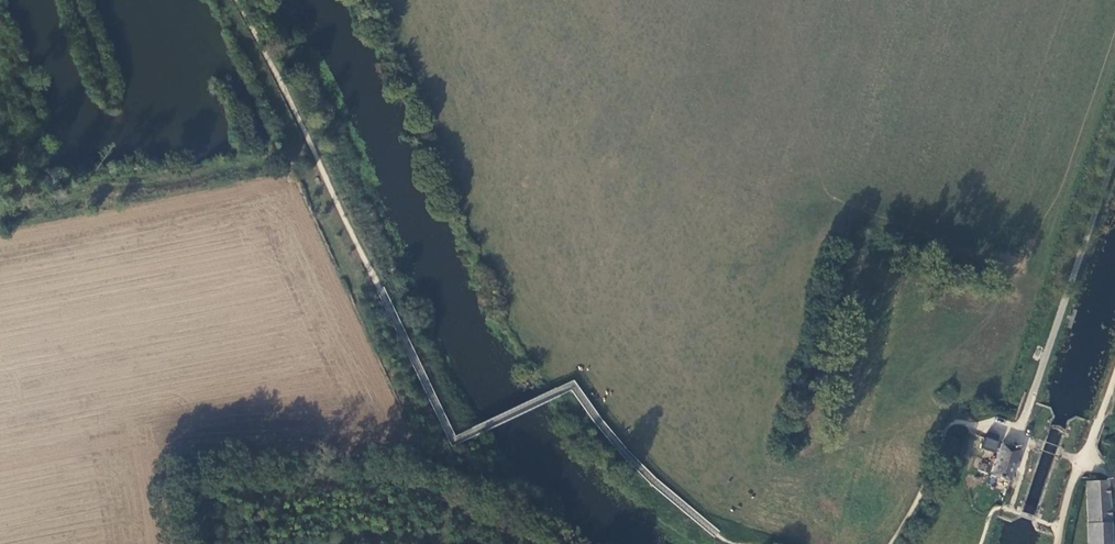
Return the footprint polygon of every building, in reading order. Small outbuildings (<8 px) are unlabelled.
[(991,451),(994,442),(982,438),(979,447),(991,451)] [(989,475),(1007,481),(1017,450),(1000,444),(994,462),(990,473),(989,475)] [(972,467),(990,473),(994,462),(976,456),(972,467)] [(1104,481),(1085,482),(1086,543),(1109,543),(1105,481),(1104,481)]
